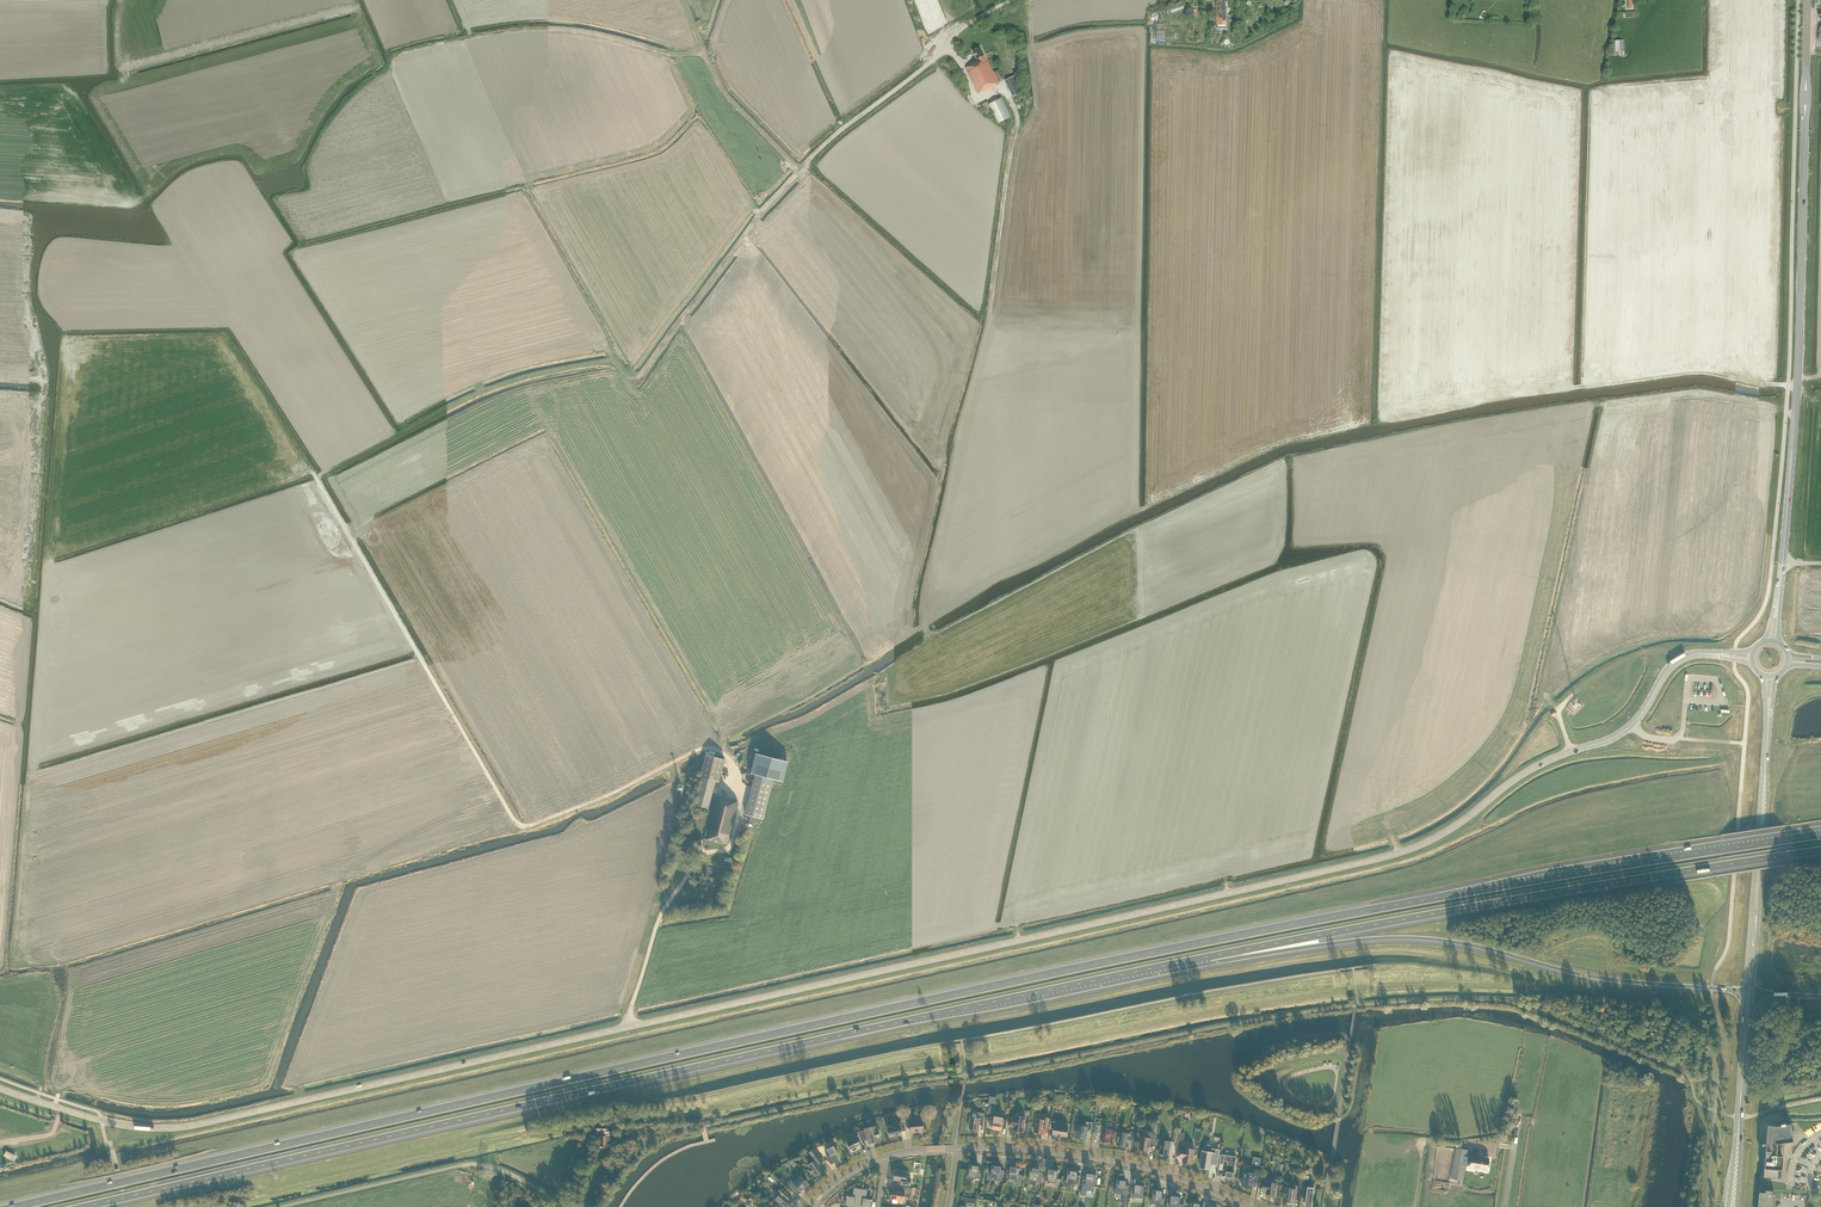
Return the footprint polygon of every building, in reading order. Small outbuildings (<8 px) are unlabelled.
[(1218,25),(1218,29),(1227,28),(1227,25),(1226,1),(1225,0),(1217,0),(1217,2),(1215,2),(1216,15),(1217,25),(1218,25)] [(1624,55),(1624,40),(1614,41),(1615,42),(1612,43),(1612,48),(1615,48),(1615,55),(1624,55)] [(984,55),(980,46),(973,50),(978,61),(974,63),(973,61),(970,63),(971,64),(971,65),(966,68),(979,93),(998,83),(1006,78),(1001,69),(1000,67),(992,71),(991,69),(987,60),(984,55)] [(1021,71),(1019,63),(1008,67),(1008,69),(1011,75),(1021,71)] [(1023,91),(1015,75),(1005,80),(1013,96),(1023,91)] [(1011,117),(1002,97),(989,104),(987,101),(981,104),(987,115),(993,112),(998,123),(1011,117)] [(701,777),(694,805),(708,808),(715,781),(719,782),(725,760),(705,755),(700,777),(701,777)] [(771,784),(754,779),(745,815),(763,819),(771,784)] [(706,831),(704,839),(709,840),(722,843),(727,844),(738,803),(715,797),(707,826),(706,826),(706,829),(707,830),(707,831),(706,831)] [(977,1117),(971,1117),(969,1128),(979,1130),(980,1122),(983,1122),(985,1114),(978,1113),(977,1117)] [(994,1117),(990,1117),(989,1125),(993,1126),(993,1127),(1002,1129),(1002,1127),(1006,1128),(1007,1119),(1003,1119),(1004,1117),(995,1116),(994,1117)] [(1010,1117),(1008,1125),(1014,1126),(1014,1130),(1023,1131),(1024,1127),(1025,1127),(1025,1123),(1024,1123),(1025,1117),(1016,1116),(1016,1118),(1010,1117)] [(1045,1128),(1049,1129),(1050,1118),(1043,1117),(1042,1120),(1036,1119),(1034,1132),(1044,1133),(1045,1128)] [(909,1118),(905,1118),(906,1127),(910,1126),(910,1134),(922,1133),(922,1128),(923,1128),(923,1123),(921,1123),(921,1119),(910,1120),(909,1118)] [(1055,1121),(1051,1121),(1050,1128),(1054,1129),(1053,1134),(1067,1136),(1068,1127),(1055,1125),(1055,1121)] [(1763,1177),(1764,1177),(1781,1178),(1782,1165),(1783,1156),(1776,1155),(1776,1154),(1777,1153),(1778,1153),(1779,1153),(1780,1153),(1780,1151),(1779,1150),(1778,1150),(1777,1150),(1777,1149),(1777,1143),(1793,1141),(1793,1140),(1792,1141),(1789,1124),(1790,1123),(1776,1125),(1776,1122),(1765,1121),(1763,1145),(1762,1145),(1762,1146),(1766,1145),(1765,1155),(1763,1177)] [(1073,1124),(1072,1131),(1077,1132),(1076,1137),(1086,1139),(1087,1131),(1091,1132),(1093,1123),(1086,1122),(1086,1126),(1078,1125),(1073,1124)] [(599,1145),(607,1146),(608,1141),(611,1141),(611,1131),(607,1130),(608,1126),(606,1126),(606,1125),(596,1125),(596,1124),(590,1123),(590,1130),(601,1131),(601,1132),(601,1135),(600,1135),(599,1145)] [(889,1126),(888,1127),(887,1128),(889,1137),(892,1137),(892,1138),(896,1138),(895,1136),(901,1135),(901,1131),(905,1130),(904,1123),(899,1124),(899,1125),(892,1127),(892,1126),(889,1126)] [(1104,1126),(1096,1125),(1094,1135),(1099,1136),(1099,1135),(1101,1135),(1100,1141),(1109,1142),(1111,1129),(1103,1128),(1104,1126)] [(864,1130),(860,1131),(864,1141),(867,1141),(868,1140),(868,1141),(874,1139),(875,1141),(880,1140),(879,1136),(880,1135),(879,1131),(878,1131),(876,1127),(865,1130),(864,1130)] [(1130,1134),(1118,1132),(1116,1144),(1126,1146),(1126,1142),(1128,1143),(1129,1141),(1130,1140),(1134,1141),(1135,1132),(1131,1131),(1130,1134)] [(854,1137),(855,1138),(849,1141),(850,1145),(848,1146),(851,1153),(852,1153),(851,1152),(858,1149),(858,1148),(861,1147),(860,1146),(863,1144),(857,1132),(858,1135),(854,1137)] [(1149,1138),(1141,1136),(1139,1149),(1149,1151),(1150,1145),(1154,1145),(1156,1135),(1150,1134),(1149,1138)] [(1170,1141),(1161,1140),(1159,1153),(1168,1154),(1170,1141)] [(830,1154),(826,1156),(831,1164),(838,1159),(836,1156),(838,1155),(833,1146),(827,1149),(830,1154)] [(1185,1150),(1179,1149),(1177,1156),(1181,1157),(1181,1156),(1184,1157),(1183,1162),(1193,1163),(1195,1149),(1185,1148),(1185,1150)] [(1456,1148),(1451,1178),(1463,1180),(1466,1165),(1470,1166),(1469,1169),(1488,1172),(1488,1168),(1489,1168),(1491,1161),(1489,1160),(1490,1157),(1471,1154),(1471,1157),(1467,1156),(1468,1150),(1456,1148)] [(811,1174),(813,1172),(815,1175),(823,1170),(819,1164),(823,1161),(819,1156),(814,1149),(808,1153),(814,1160),(808,1165),(810,1168),(808,1170),(811,1174)] [(1203,1151),(1200,1167),(1209,1168),(1210,1162),(1213,1163),(1212,1164),(1217,1165),(1219,1150),(1212,1149),(1211,1152),(1203,1151)] [(6,1152),(4,1156),(14,1162),(16,1157),(6,1152)] [(1225,1155),(1221,1154),(1219,1164),(1224,1164),(1224,1161),(1228,1161),(1225,1177),(1233,1178),(1236,1156),(1225,1155)] [(1253,1157),(1252,1165),(1260,1166),(1261,1158),(1253,1157)] [(981,1179),(982,1170),(978,1169),(979,1167),(976,1167),(976,1166),(970,1165),(969,1171),(967,1171),(966,1178),(973,1179),(973,1180),(974,1180),(974,1178),(977,1178),(977,1177),(981,1178),(981,1179)] [(996,1180),(995,1180),(1003,1181),(1005,1170),(1001,1170),(1001,1167),(992,1165),(991,1171),(990,1171),(989,1178),(996,1180)] [(1007,1169),(1006,1178),(1017,1179),(1016,1185),(1021,1186),(1022,1175),(1019,1175),(1020,1168),(1011,1166),(1011,1170),(1007,1169)] [(1027,1181),(1034,1182),(1034,1180),(1041,1181),(1043,1172),(1039,1172),(1039,1169),(1031,1167),(1030,1173),(1028,1173),(1027,1181)] [(785,1183),(797,1193),(808,1183),(801,1176),(802,1175),(797,1169),(792,1176),(793,1178),(791,1180),(785,1183)] [(1045,1172),(1044,1181),(1057,1183),(1058,1171),(1050,1169),(1049,1172),(1045,1172)] [(1251,1169),(1251,1172),(1244,1171),(1243,1179),(1241,1178),(1240,1183),(1242,1184),(1242,1185),(1252,1186),(1253,1182),(1257,1183),(1259,1170),(1251,1169)] [(901,1181),(901,1184),(909,1186),(911,1178),(906,1178),(906,1172),(899,1171),(898,1170),(897,1170),(896,1171),(895,1171),(894,1172),(893,1175),(894,1176),(893,1179),(901,1181)] [(1064,1184),(1072,1185),(1072,1183),(1079,1184),(1080,1175),(1076,1175),(1077,1172),(1068,1170),(1067,1176),(1066,1176),(1064,1184)] [(767,1178),(772,1182),(773,1182),(775,1180),(775,1179),(774,1178),(775,1177),(771,1174),(771,1175),(770,1175),(767,1178)] [(1093,1191),(1094,1186),(1095,1187),(1097,1175),(1091,1174),(1091,1175),(1088,1174),(1087,1176),(1083,1176),(1081,1189),(1093,1191)] [(1126,1184),(1126,1181),(1117,1180),(1116,1187),(1115,1187),(1115,1186),(1113,1193),(1121,1194),(1120,1194),(1121,1193),(1121,1192),(1124,1193),(1124,1194),(1128,1195),(1129,1185),(1126,1184)] [(1266,1190),(1266,1194),(1275,1195),(1277,1183),(1268,1182),(1268,1183),(1260,1182),(1259,1189),(1265,1190),(1266,1190)] [(1135,1188),(1131,1188),(1130,1198),(1134,1198),(1133,1201),(1142,1203),(1145,1186),(1136,1185),(1135,1188)] [(1298,1199),(1299,1196),(1300,1186),(1292,1185),(1292,1189),(1285,1187),(1283,1201),(1287,1202),(1287,1203),(1292,1204),(1293,1202),(1293,1203),(1294,1198),(1298,1199)] [(779,1195),(775,1199),(784,1206),(787,1206),(792,1201),(788,1198),(791,1194),(782,1186),(777,1192),(779,1195)] [(1303,1192),(1307,1192),(1305,1206),(1311,1206),(1313,1193),(1314,1188),(1304,1186),(1303,1192)] [(860,1188),(853,1187),(852,1197),(847,1196),(846,1195),(846,1196),(847,1196),(846,1204),(847,1204),(847,1206),(858,1206),(860,1188)] [(904,1202),(904,1196),(903,1196),(904,1192),(912,1193),(912,1188),(901,1187),(900,1191),(892,1189),(890,1199),(892,1199),(892,1203),(897,1204),(897,1201),(904,1202)] [(860,1188),(858,1206),(870,1206),(871,1200),(872,1200),(872,1199),(871,1199),(871,1200),(866,1199),(867,1189),(860,1188)] [(1160,1203),(1160,1204),(1164,1205),(1166,1195),(1162,1194),(1162,1191),(1153,1189),(1152,1197),(1151,1197),(1151,1196),(1150,1203),(1157,1204),(1157,1203),(1157,1202),(1160,1203)] [(1766,1190),(1765,1193),(1759,1192),(1758,1206),(1774,1206),(1775,1194),(1773,1194),(1773,1191),(1766,1190)] [(1166,1206),(1181,1206),(1181,1204),(1180,1204),(1181,1197),(1172,1195),(1171,1199),(1168,1198),(1166,1206)]
